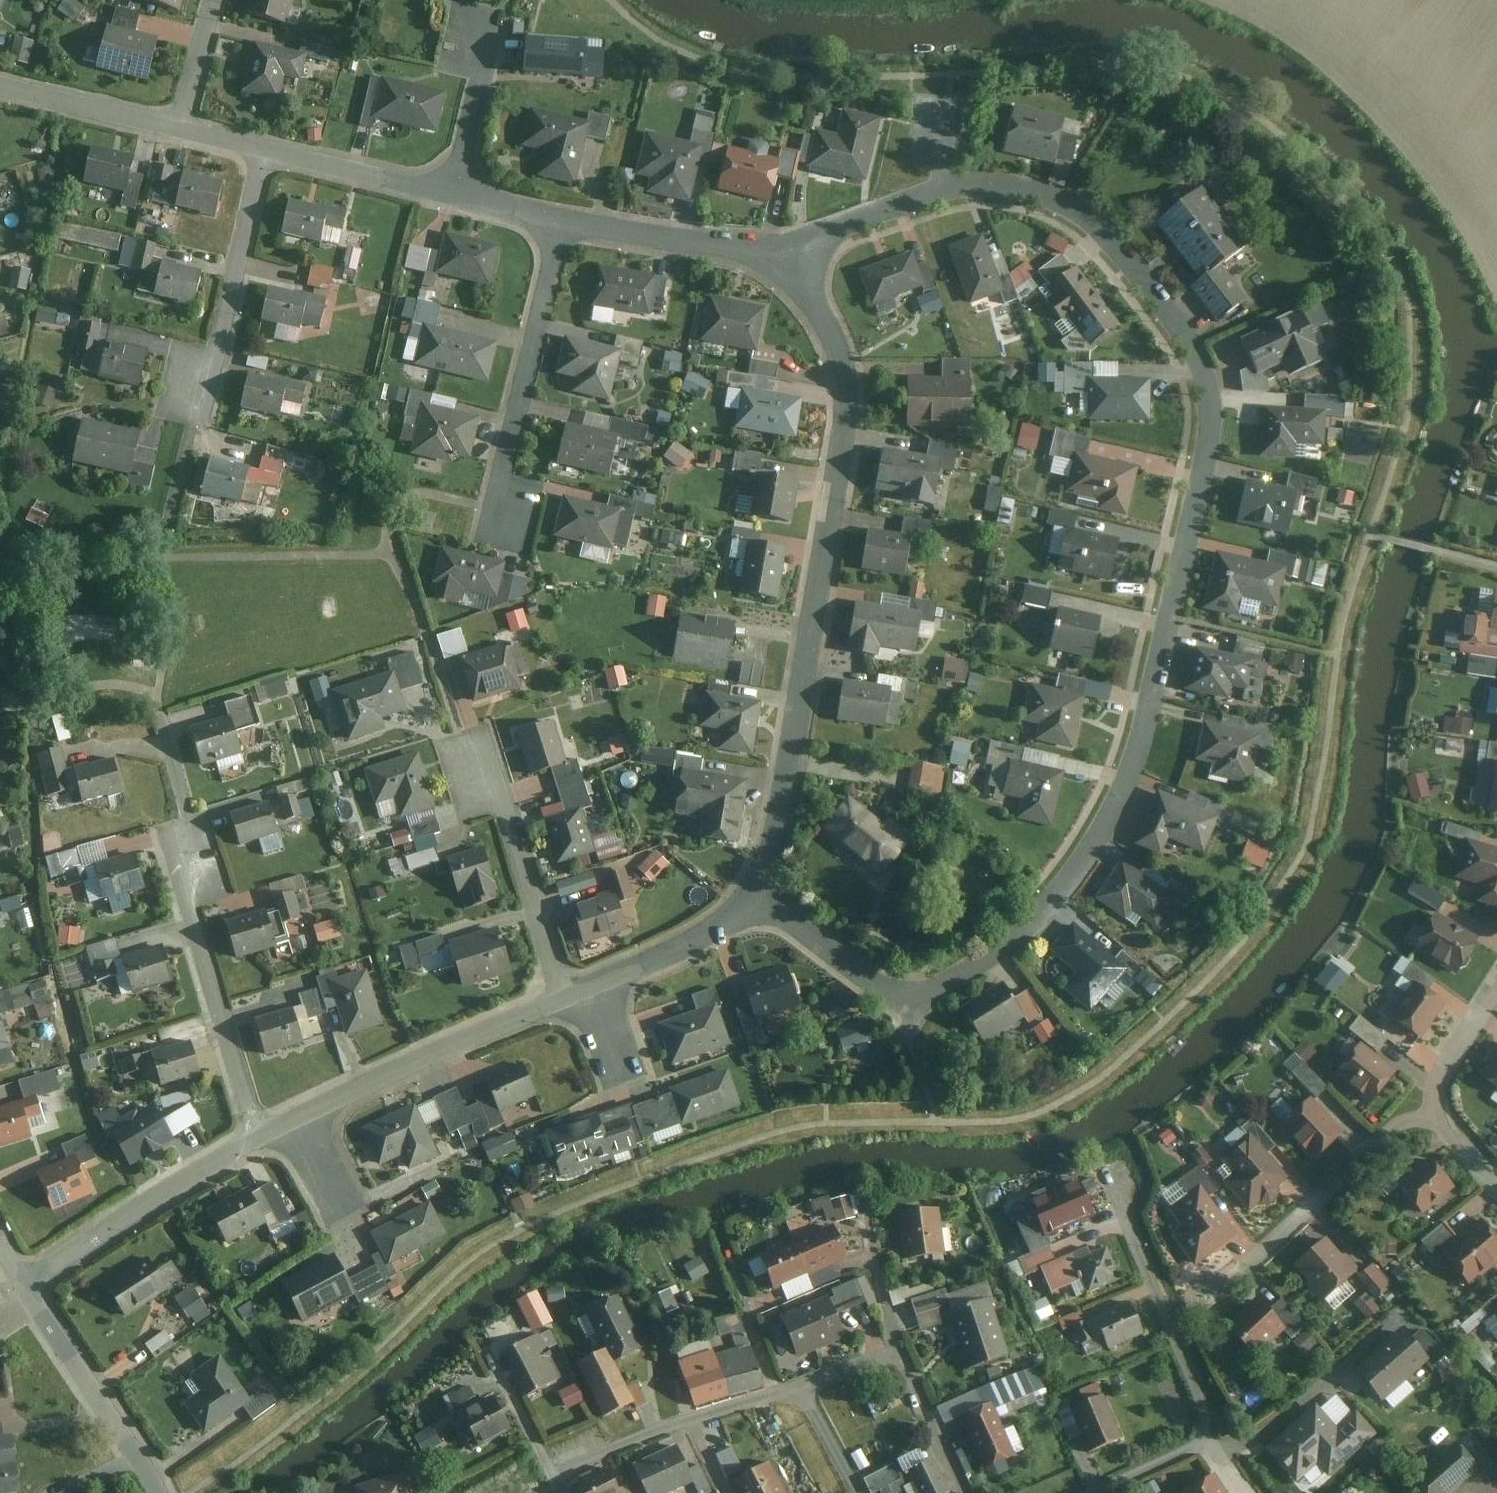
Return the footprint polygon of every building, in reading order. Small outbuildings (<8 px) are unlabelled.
[(75,0),(65,0),(59,13),(83,25),(91,8),(75,0)] [(146,1),(179,12),(183,0),(147,0),(146,1)] [(246,14),(289,25),(295,0),(250,0),(246,14)] [(11,60),(30,64),(35,40),(15,36),(11,60)] [(158,47),(104,36),(97,68),(152,80),(158,47)] [(515,37),(513,74),(600,78),(601,48),(583,48),(584,40),(515,37)] [(301,51),(255,40),(243,93),(283,102),(288,77),(304,81),(309,58),(332,63),(336,45),(304,38),(301,51)] [(447,89),(384,80),(377,123),(440,132),(447,89)] [(1070,109),(1014,98),(1003,156),(1056,167),(1063,133),(1083,137),(1086,122),(1068,119),(1070,109)] [(587,119),(537,105),(525,148),(546,154),(540,175),(578,185),(591,137),(608,142),(615,118),(589,110),(587,119)] [(884,118),(844,109),(839,132),(815,126),(813,136),(804,134),(800,151),(779,146),(777,158),(728,147),(717,192),(769,203),(776,175),(798,180),(801,166),(808,168),(870,182),(884,118)] [(706,146),(649,133),(639,176),(651,179),(648,193),(693,203),(706,146)] [(138,156),(92,146),(83,188),(129,198),(138,156)] [(217,214),(225,181),(184,171),(176,204),(217,214)] [(1248,246),(1204,187),(1158,221),(1202,281),(1192,288),(1218,324),(1252,299),(1225,263),(1248,246)] [(351,208),(291,196),(283,235),(325,243),(328,227),(346,231),(351,208)] [(503,245),(450,233),(445,253),(411,245),(406,267),(493,287),(503,245)] [(985,235),(953,246),(972,302),(1004,291),(985,235)] [(157,242),(127,236),(121,267),(141,271),(137,295),(198,306),(205,272),(154,263),(157,242)] [(914,246),(860,267),(877,305),(929,284),(914,246)] [(35,269),(14,264),(8,285),(29,291),(35,269)] [(1065,341),(1075,357),(1091,347),(1124,327),(1084,264),(1045,288),(1073,335),(1065,341)] [(340,274),(316,266),(309,284),(333,293),(340,274)] [(664,278),(602,266),(593,308),(656,321),(664,278)] [(1045,288),(1031,267),(1011,280),(1024,302),(1045,288)] [(330,302),(270,288),(268,297),(262,322),(303,331),(307,313),(326,317),(330,302)] [(770,304),(711,292),(701,340),(754,350),(752,359),(783,365),(785,352),(761,347),(770,304)] [(939,293),(921,300),(927,317),(946,310),(939,293)] [(443,305),(416,298),(410,322),(428,327),(423,343),(409,339),(404,360),(489,382),(500,342),(437,325),(443,305)] [(1024,302),(1006,310),(1014,327),(1032,319),(1024,302)] [(1304,308),(1244,334),(1260,372),(1287,360),(1294,374),(1327,360),(1304,308)] [(108,326),(83,319),(75,347),(86,349),(79,371),(142,389),(151,360),(102,346),(108,326)] [(615,346),(567,336),(559,373),(579,377),(576,391),(614,399),(621,366),(640,370),(646,341),(617,335),(615,346)] [(686,354),(664,351),(661,373),(683,376),(686,354)] [(247,355),(246,367),(266,369),(267,357),(247,355)] [(944,380),(911,380),(911,428),(973,428),(973,361),(944,361),(944,380)] [(1123,363),(1068,362),(1067,391),(1084,392),(1084,419),(1154,420),(1155,379),(1122,378),(1123,363)] [(235,406),(300,418),(307,384),(242,371),(235,406)] [(714,382),(690,373),(683,390),(707,399),(714,382)] [(52,405),(54,388),(40,386),(38,403),(52,405)] [(808,400),(745,389),(739,426),(802,437),(808,400)] [(1307,409),(1266,406),(1263,459),(1298,461),(1299,446),(1329,448),(1331,418),(1349,419),(1350,398),(1308,395),(1307,409)] [(483,417),(423,405),(414,453),(456,461),(457,453),(476,456),(483,417)] [(141,430),(82,416),(71,460),(130,475),(127,485),(152,491),(158,466),(134,460),(141,430)] [(1036,446),(1041,428),(1023,424),(1019,442),(1036,446)] [(619,436),(570,426),(563,461),(611,471),(619,436)] [(1093,435),(1060,428),(1051,474),(1069,478),(1066,494),(1102,502),(1100,512),(1130,518),(1140,466),(1089,456),(1093,435)] [(929,453),(885,448),(880,491),(905,494),(904,504),(940,508),(944,471),(960,472),(963,443),(930,440),(929,453)] [(677,441),(664,456),(680,470),(693,455),(677,441)] [(254,467),(209,460),(203,496),(247,503),(251,482),(286,488),(291,460),(257,454),(254,467)] [(756,497),(740,494),(737,515),(793,523),(800,474),(760,469),(756,497)] [(1289,489),(1251,478),(1239,522),(1293,537),(1304,496),(1316,499),(1321,480),(1293,473),(1289,489)] [(999,513),(997,522),(1011,526),(1018,500),(1003,496),(1005,488),(991,485),(984,510),(999,513)] [(1361,494),(1342,490),(1339,505),(1358,509),(1361,494)] [(610,508),(564,496),(553,536),(582,544),(578,557),(608,565),(613,545),(631,550),(643,504),(613,497),(610,508)] [(46,528),(51,515),(33,507),(28,520),(46,528)] [(1125,538),(1056,525),(1050,555),(1063,557),(1060,570),(1117,580),(1125,538)] [(930,538),(871,528),(863,572),(908,579),(911,561),(926,563),(930,538)] [(791,548),(736,539),(733,557),(747,559),(742,590),(782,597),(791,548)] [(508,559),(444,544),(431,598),(463,605),(466,590),(499,598),(508,559)] [(1271,564),(1218,551),(1204,608),(1240,617),(1245,599),(1281,608),(1288,578),(1299,581),(1305,559),(1274,551),(1271,564)] [(1333,566),(1305,559),(1299,581),(1326,589),(1333,566)] [(1056,592),(1024,588),(1022,605),(1054,609),(1056,592)] [(1445,651),(1471,653),(1496,657),(1496,607),(1495,607),(1496,594),(1496,590),(1481,588),(1477,619),(1468,618),(1467,626),(1448,624),(1445,651)] [(883,606),(856,602),(848,653),(881,658),(882,647),(919,653),(921,638),(935,640),(938,624),(922,622),(924,614),(912,612),(914,599),(885,594),(883,606)] [(667,596),(651,595),(649,616),(666,617),(667,596)] [(1105,620),(1061,610),(1052,650),(1096,660),(1105,620)] [(738,625),(684,616),(676,662),(730,671),(738,625)] [(462,629),(436,636),(443,660),(460,656),(473,704),(520,691),(507,643),(468,653),(462,629)] [(1261,658),(1198,644),(1188,690),(1231,699),(1233,688),(1253,692),(1261,658)] [(415,651),(392,659),(403,691),(426,684),(415,651)] [(1287,665),(1300,671),(1306,658),(1293,652),(1287,665)] [(1471,653),(1468,674),(1496,679),(1496,657),(1471,653)] [(944,657),(942,680),(965,683),(968,660),(944,657)] [(392,659),(330,677),(349,742),(389,730),(386,718),(408,712),(403,691),(392,659)] [(767,664),(745,662),(742,682),(765,685),(767,664)] [(623,664),(607,669),(613,688),(629,684),(623,664)] [(982,690),(983,675),(970,674),(969,689),(982,690)] [(881,687),(846,683),(841,724),(906,732),(912,679),(882,676),(881,687)] [(1090,692),(1033,680),(1024,722),(1044,726),(1040,743),(1078,751),(1090,692)] [(765,699),(707,691),(702,727),(723,730),(720,749),(757,755),(765,699)] [(233,719),(192,729),(201,764),(245,753),(239,731),(261,725),(254,699),(229,705),(233,719)] [(1445,717),(1445,732),(1472,732),(1472,717),(1445,717)] [(1265,733),(1204,721),(1197,760),(1217,764),(1215,776),(1255,784),(1265,733)] [(520,732),(532,773),(568,763),(556,722),(520,732)] [(626,735),(609,739),(614,757),(631,753),(626,735)] [(1464,742),(1449,740),(1448,749),(1463,751),(1464,742)] [(973,743),(956,741),(953,765),(970,767),(973,743)] [(1482,743),(1470,797),(1492,800),(1496,761),(1496,745),(1482,743)] [(420,750),(368,766),(363,768),(375,806),(398,799),(404,818),(438,807),(420,750)] [(707,757),(678,754),(675,779),(682,780),(678,812),(707,816),(705,838),(743,843),(750,776),(705,771),(707,757)] [(115,757),(56,772),(62,795),(81,791),(83,802),(124,792),(115,757)] [(908,785),(942,793),(948,768),(914,760),(908,785)] [(1068,772),(1015,760),(1007,796),(1024,800),(1019,820),(1054,828),(1068,772)] [(1428,774),(1409,778),(1414,804),(1433,800),(1428,774)] [(1157,786),(1133,839),(1166,854),(1173,838),(1208,854),(1225,816),(1157,786)] [(855,791),(823,829),(881,876),(913,839),(855,791)] [(268,797),(229,810),(242,848),(260,843),(265,857),(285,851),(282,842),(307,834),(296,798),(271,806),(268,797)] [(583,811),(546,822),(559,864),(596,853),(583,811)] [(437,827),(414,832),(418,851),(441,846),(437,827)] [(1245,840),(1242,861),(1267,865),(1270,844),(1245,840)] [(1465,841),(1455,877),(1485,885),(1481,902),(1496,906),(1496,850),(1465,841)] [(60,854),(64,866),(82,860),(78,848),(60,854)] [(672,865),(659,851),(642,868),(655,882),(672,865)] [(449,858),(438,860),(442,877),(452,873),(449,858)] [(1124,860),(1097,898),(1128,920),(1135,911),(1160,929),(1178,903),(1188,910),(1198,896),(1174,879),(1166,890),(1124,860)] [(488,861),(452,873),(456,883),(460,896),(474,891),(478,903),(500,895),(488,861)] [(140,864),(97,878),(110,919),(136,911),(131,897),(148,891),(140,864)] [(594,868),(574,874),(579,889),(598,883),(594,868)] [(85,869),(53,878),(57,891),(88,882),(85,869)] [(303,876),(271,886),(278,908),(282,923),(314,913),(303,876)] [(1450,898),(1416,879),(1408,893),(1442,912),(1450,898)] [(620,891),(571,908),(584,944),(633,928),(620,891)] [(20,912),(18,896),(0,899),(0,915),(20,912)] [(278,908),(229,920),(238,959),(276,949),(274,942),(286,939),(282,923),(278,908)] [(1479,939),(1434,915),(1416,950),(1461,974),(1479,939)] [(1075,919),(1050,948),(1083,977),(1079,982),(1102,1002),(1129,972),(1137,980),(1145,971),(1124,951),(1118,957),(1075,919)] [(339,921),(315,926),(318,942),(343,937),(339,921)] [(83,927),(62,925),(60,943),(81,945),(83,927)] [(502,932),(452,948),(464,985),(514,969),(502,932)] [(421,966),(418,953),(444,948),(442,934),(399,943),(404,969),(421,966)] [(175,982),(163,945),(123,958),(93,967),(98,983),(119,977),(125,997),(175,982)] [(444,949),(419,955),(422,967),(447,960),(444,949)] [(367,960),(319,975),(323,988),(328,1002),(337,1000),(349,1038),(388,1025),(367,960)] [(751,1002),(737,1007),(746,1034),(763,1028),(760,1019),(801,1005),(789,969),(745,984),(751,1002)] [(46,984),(27,990),(33,1011),(53,1005),(46,984)] [(1012,1001),(1001,984),(960,1008),(984,1048),(1042,1012),(1029,991),(1012,1001)] [(1449,1005),(1417,986),(1394,1024),(1426,1043),(1449,1005)] [(302,1007),(255,1020),(264,1056),(317,1042),(311,1018),(330,1013),(323,988),(299,995),(302,1007)] [(717,1004),(657,1026),(672,1066),(731,1044),(717,1004)] [(865,1016),(835,1029),(845,1051),(875,1038),(865,1016)] [(1358,1041),(1333,1073),(1372,1103),(1397,1070),(1377,1054),(1388,1039),(1362,1019),(1350,1034),(1358,1041)] [(1048,1020),(1035,1028),(1046,1044),(1059,1036),(1048,1020)] [(0,1027),(0,1049),(10,1046),(5,1026),(0,1027)] [(196,1043),(122,1057),(128,1088),(202,1074),(196,1043)] [(15,1065),(10,1046),(0,1049),(0,1069),(15,1065)] [(1483,1076),(1496,1085),(1496,1055),(1483,1076)] [(731,1069),(669,1090),(682,1125),(743,1104),(731,1069)] [(457,1090),(416,1110),(426,1130),(446,1120),(453,1134),(472,1125),(480,1140),(545,1108),(530,1077),(492,1095),(485,1081),(471,1088),(478,1103),(466,1109),(457,1090)] [(0,1108),(0,1150),(35,1140),(32,1130),(47,1126),(39,1097),(0,1108)] [(1313,1100),(1281,1127),(1312,1164),(1345,1137),(1313,1100)] [(115,1103),(99,1112),(130,1167),(177,1141),(156,1104),(125,1121),(115,1103)] [(413,1104),(363,1129),(382,1167),(404,1156),(411,1170),(440,1156),(426,1130),(416,1110),(413,1104)] [(602,1118),(547,1137),(561,1176),(640,1149),(632,1128),(609,1136),(602,1118)] [(1228,1142),(1234,1149),(1251,1135),(1268,1155),(1277,1147),(1254,1120),(1228,1142)] [(1171,1130),(1160,1137),(1167,1147),(1178,1141),(1171,1130)] [(98,1192),(86,1166),(102,1159),(90,1133),(54,1149),(61,1163),(40,1173),(57,1211),(98,1192)] [(1234,1149),(1222,1160),(1236,1177),(1227,1185),(1252,1215),(1291,1182),(1268,1155),(1251,1135),(1234,1149)] [(1202,1145),(1191,1153),(1203,1167),(1213,1159),(1202,1145)] [(1430,1157),(1401,1182),(1428,1213),(1457,1188),(1430,1157)] [(1013,1211),(1033,1256),(1058,1245),(1054,1236),(1100,1216),(1085,1180),(1013,1211)] [(1174,1235),(1196,1266),(1239,1236),(1205,1187),(1190,1198),(1178,1181),(1160,1194),(1185,1228),(1174,1235)] [(250,1189),(209,1211),(229,1248),(261,1231),(291,1216),(274,1183),(253,1195),(250,1189)] [(554,1185),(512,1202),(516,1212),(558,1195),(554,1185)] [(853,1193),(831,1200),(839,1225),(861,1217),(853,1193)] [(432,1202),(373,1232),(389,1265),(449,1236),(432,1202)] [(943,1208),(899,1213),(904,1260),(949,1255),(943,1208)] [(1445,1223),(1422,1244),(1438,1263),(1445,1257),(1473,1288),(1496,1266),(1496,1234),(1484,1220),(1460,1241),(1445,1223)] [(775,1289),(784,1285),(810,1275),(851,1258),(839,1225),(762,1256),(775,1289)] [(1331,1235),(1294,1266),(1324,1303),(1356,1278),(1361,1273),(1331,1235)] [(1042,1267),(1053,1292),(1085,1279),(1091,1293),(1127,1278),(1110,1238),(1042,1267)] [(159,1245),(106,1282),(129,1314),(182,1277),(159,1245)] [(703,1254),(686,1263),(695,1280),(712,1271),(703,1254)] [(336,1256),(283,1283),(303,1322),(356,1296),(348,1279),(336,1256)] [(1361,1273),(1356,1278),(1380,1303),(1397,1286),(1373,1261),(1361,1273)] [(378,1266),(348,1279),(356,1296),(360,1308),(391,1295),(378,1266)] [(810,1275),(784,1285),(789,1298),(815,1289),(810,1275)] [(835,1302),(786,1321),(800,1357),(851,1337),(842,1314),(870,1303),(860,1279),(830,1291),(835,1302)] [(198,1290),(180,1302),(192,1319),(209,1307),(198,1290)] [(537,1291),(518,1301),(535,1333),(553,1322),(537,1291)] [(946,1291),(911,1299),(915,1317),(950,1309),(946,1291)] [(1368,1320),(1381,1309),(1367,1292),(1354,1303),(1368,1320)] [(608,1349),(578,1364),(606,1419),(635,1404),(615,1365),(647,1348),(620,1295),(588,1311),(608,1349)] [(995,1296),(950,1309),(965,1366),(1011,1354),(995,1296)] [(1256,1296),(1228,1323),(1259,1356),(1287,1329),(1256,1296)] [(1046,1298),(1029,1306),(1038,1322),(1054,1313),(1046,1298)] [(1131,1298),(1095,1313),(1109,1347),(1145,1332),(1131,1298)] [(1482,1321),(1496,1337),(1496,1308),(1482,1321)] [(166,1330),(146,1345),(155,1359),(176,1344),(166,1330)] [(1404,1330),(1357,1368),(1383,1401),(1430,1363),(1404,1330)] [(535,1333),(502,1351),(526,1397),(560,1380),(535,1333)] [(752,1342),(681,1363),(696,1409),(766,1388),(752,1342)] [(222,1354),(190,1376),(204,1396),(189,1405),(208,1432),(244,1407),(252,1419),(286,1396),(269,1371),(245,1387),(222,1354)] [(1037,1368),(941,1407),(948,1425),(963,1419),(984,1472),(1017,1459),(997,1408),(1045,1389),(1037,1368)] [(576,1384),(558,1392),(567,1409),(584,1401),(576,1384)] [(495,1395),(456,1415),(474,1451),(514,1431),(495,1395)] [(1106,1395),(1077,1407),(1095,1451),(1124,1439),(1106,1395)] [(1315,1403),(1265,1450),(1298,1484),(1318,1465),(1332,1479),(1378,1435),(1355,1411),(1338,1427),(1315,1403)] [(17,1439),(0,1441),(0,1492),(22,1492),(17,1439)] [(1415,1481),(1426,1492),(1455,1492),(1481,1470),(1456,1443),(1415,1481)] [(636,1468),(647,1492),(667,1492),(695,1480),(680,1447),(636,1468)] [(933,1458),(908,1471),(919,1492),(950,1492),(933,1458)] [(733,1480),(740,1492),(791,1492),(772,1459),(733,1480)] [(865,1479),(872,1492),(877,1492),(904,1479),(896,1463),(865,1479)] [(1207,1463),(1173,1486),(1178,1492),(1227,1492),(1207,1463)] [(356,1486),(358,1492),(412,1492),(406,1473),(356,1486)] [(577,1490),(579,1492),(622,1492),(612,1474),(577,1490)]
